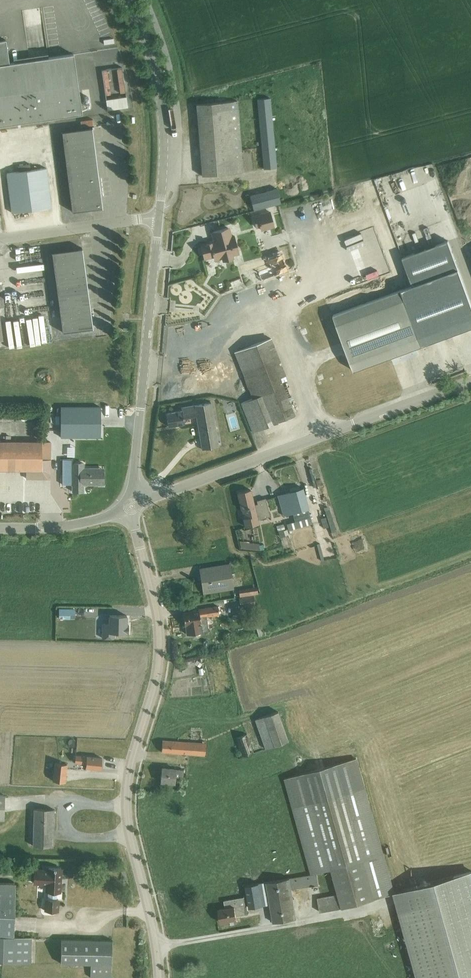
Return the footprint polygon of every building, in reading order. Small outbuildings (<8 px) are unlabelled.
[(73,54),(9,63),(6,39),(0,40),(0,125),(82,113),(73,54)] [(127,98),(127,76),(120,76),(120,70),(111,70),(111,78),(107,78),(107,99),(127,98)] [(276,167),(270,98),(257,99),(264,168),(276,167)] [(131,100),(110,100),(110,112),(131,111),(131,100)] [(237,100),(196,104),(196,105),(202,175),(243,172),(237,100)] [(64,151),(95,147),(92,127),(62,131),(64,151)] [(95,147),(64,151),(67,171),(97,167),(95,147)] [(100,187),(97,167),(67,171),(69,191),(100,187)] [(7,173),(12,212),(51,207),(46,168),(7,173)] [(102,207),(100,187),(69,191),(72,211),(102,207)] [(253,210),(281,203),(277,188),(250,195),(253,210)] [(270,212),(253,216),(256,226),(260,225),(261,229),(274,225),(270,212)] [(201,248),(200,250),(201,254),(203,255),(204,258),(213,255),(214,259),(222,257),(223,260),(225,260),(227,261),(230,260),(232,260),(233,258),(232,254),(239,252),(234,235),(231,237),(228,227),(212,232),(215,243),(211,244),(211,242),(200,245),(201,248)] [(402,257),(412,285),(409,287),(402,289),(422,346),(470,328),(470,303),(458,269),(448,240),(402,257)] [(54,272),(85,268),(82,248),(52,252),(54,272)] [(270,267),(258,272),(261,280),(288,270),(281,253),(267,259),(270,267)] [(87,288),(85,268),(54,272),(57,292),(87,288)] [(87,288),(57,292),(59,312),(90,308),(87,288)] [(401,289),(333,315),(354,371),(400,354),(416,348),(422,346),(402,289),(401,289)] [(90,308),(59,312),(62,332),(93,328),(90,308)] [(236,374),(211,383),(216,399),(242,389),(236,374)] [(263,393),(241,403),(252,431),(275,422),(263,393)] [(182,410),(166,413),(168,426),(184,423),(184,418),(196,416),(202,449),(218,446),(211,402),(188,406),(181,407),(182,410)] [(100,407),(60,407),(60,437),(100,437),(100,407)] [(50,442),(42,442),(42,441),(0,441),(0,469),(26,469),(26,478),(47,478),(50,474),(50,442)] [(73,458),(62,458),(62,482),(72,482),(72,491),(83,491),(83,484),(98,484),(99,467),(84,467),(84,462),(73,462),(73,458)] [(312,524),(311,518),(308,507),(302,487),(277,494),(283,515),(292,512),(295,522),(287,524),(288,530),(312,524)] [(238,492),(246,527),(258,523),(257,519),(270,516),(265,498),(256,500),(257,503),(254,504),(250,489),(238,492)] [(326,517),(321,518),(323,528),(329,527),(326,517)] [(323,557),(337,553),(332,535),(325,537),(318,539),(323,557)] [(229,564),(199,569),(203,592),(233,588),(229,564)] [(265,573),(260,574),(263,584),(268,583),(265,573)] [(256,586),(238,589),(239,596),(257,594),(256,586)] [(241,606),(256,604),(254,595),(239,597),(241,606)] [(182,618),(181,618),(181,624),(183,624),(183,626),(185,625),(186,634),(208,631),(206,615),(218,614),(217,610),(219,610),(219,606),(197,609),(198,610),(182,612),(182,618)] [(90,608),(77,608),(77,623),(90,623),(90,620),(94,620),(94,613),(90,613),(90,608)] [(74,609),(59,609),(59,617),(74,617),(74,609)] [(106,622),(107,610),(94,610),(94,621),(106,622)] [(109,623),(102,623),(102,638),(113,639),(113,635),(125,635),(125,631),(128,631),(128,624),(126,624),(126,615),(114,614),(110,614),(109,614),(109,623)] [(262,717),(255,719),(265,749),(273,746),(262,717)] [(181,732),(179,739),(186,741),(188,734),(181,732)] [(246,734),(236,738),(240,748),(243,756),(247,755),(247,752),(252,750),(246,734)] [(204,743),(162,740),(161,751),(204,754),(204,743)] [(102,758),(86,756),(75,755),(74,762),(86,764),(85,767),(100,769),(102,758)] [(65,763),(55,762),(53,780),(64,782),(66,765),(65,763)] [(161,768),(160,783),(161,782),(161,784),(167,784),(167,782),(173,783),(173,777),(181,777),(182,769),(161,768)] [(364,787),(293,807),(311,874),(331,869),(338,894),(317,898),(319,911),(340,908),(394,893),(364,787)] [(34,808),(33,846),(52,846),(53,809),(34,808)] [(34,871),(34,883),(48,883),(47,892),(47,898),(46,898),(46,910),(58,910),(58,899),(57,899),(57,892),(58,892),(60,868),(49,868),(49,871),(34,871)] [(393,892),(394,893),(397,904),(417,977),(470,977),(470,871),(470,870),(393,892)] [(268,892),(273,922),(296,918),(291,889),(318,884),(316,873),(259,883),(260,893),(268,892)] [(12,937),(14,884),(0,883),(0,961),(29,962),(30,938),(12,937)] [(259,883),(246,885),(247,894),(249,908),(263,906),(260,893),(259,883)] [(225,908),(218,909),(220,922),(227,921),(228,923),(237,922),(236,916),(248,914),(245,896),(244,897),(224,900),(225,907),(225,908)] [(61,939),(60,963),(90,964),(90,977),(111,977),(112,940),(61,939)]
